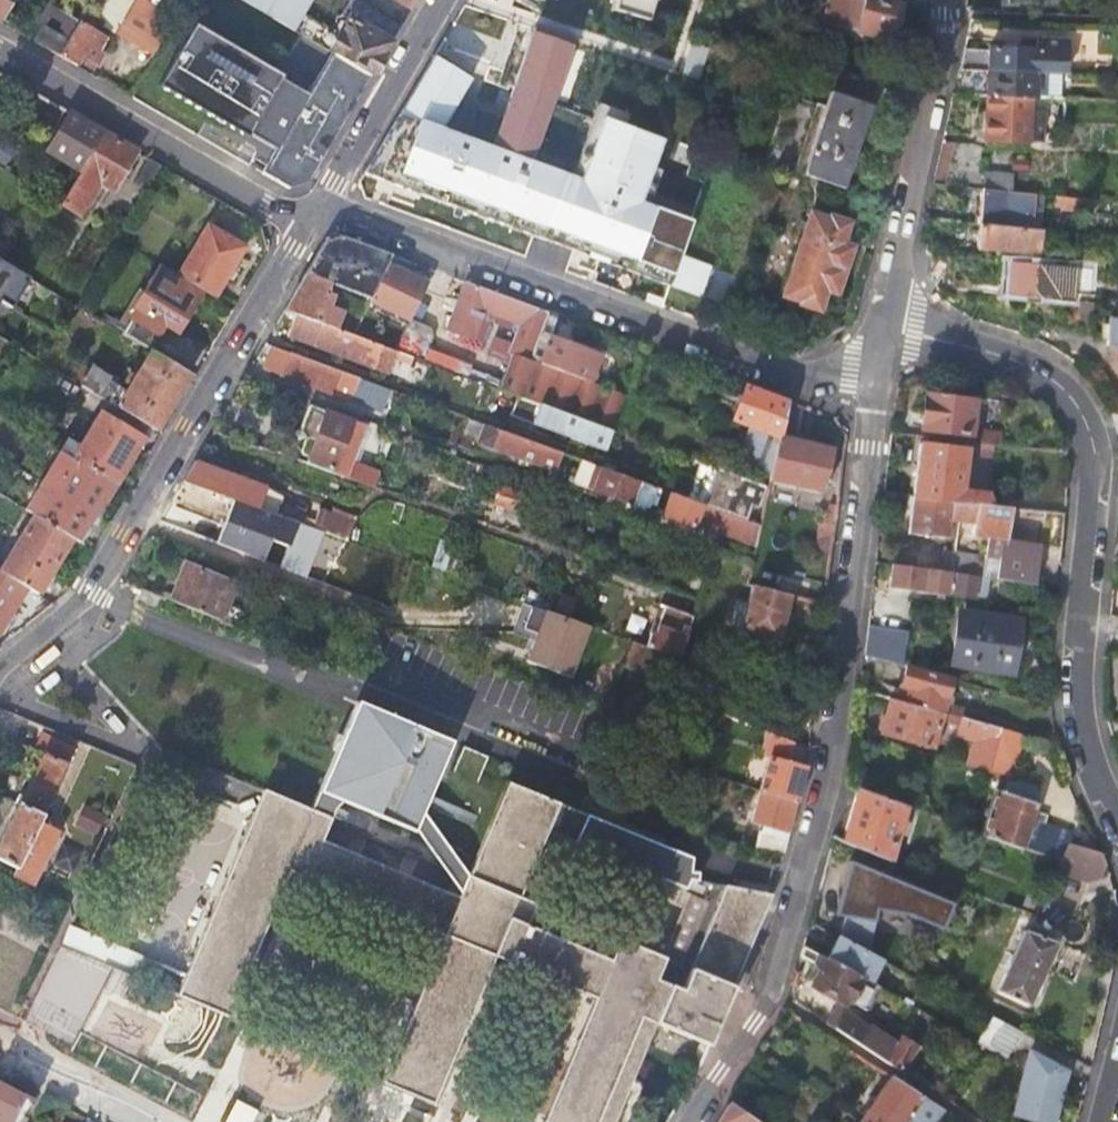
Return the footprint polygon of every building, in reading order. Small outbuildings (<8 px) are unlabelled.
[(3,19),(14,0),(0,0),(0,17),(3,19)] [(68,40),(91,3),(86,0),(49,0),(36,21),(42,25),(68,40)] [(76,65),(78,61),(91,68),(102,55),(97,53),(106,39),(92,31),(98,22),(154,54),(181,0),(92,0),(91,3),(68,40),(60,56),(76,65)] [(237,0),(214,0),(231,10),(237,0)] [(273,20),(304,37),(314,20),(302,13),(310,0),(239,0),(273,20)] [(371,76),(400,26),(354,0),(349,0),(339,16),(347,21),(339,35),(329,52),(330,53),(371,76)] [(411,8),(416,0),(396,0),(411,8)] [(653,0),(616,0),(613,7),(647,18),(653,0)] [(900,6),(872,0),(829,0),(824,24),(887,38),(890,29),(895,30),(900,6)] [(273,20),(258,47),(276,58),(274,61),(293,72),(311,42),(304,37),(273,20)] [(311,42),(329,52),(339,35),(314,20),(304,37),(311,42)] [(284,76),(193,23),(157,85),(247,137),(249,133),(275,148),(307,95),(281,80),(284,76)] [(33,40),(60,56),(68,40),(42,25),(33,40)] [(572,43),(531,29),(511,84),(552,99),(553,99),(572,43)] [(1038,51),(969,51),(966,71),(1046,75),(1068,76),(1069,40),(1038,39),(1038,51)] [(966,71),(969,51),(965,51),(960,71),(966,71)] [(275,148),(261,173),(288,189),(309,183),(371,76),(330,53),(307,95),(275,148)] [(470,73),(435,53),(365,171),(699,292),(709,263),(681,253),(693,216),(642,198),(664,135),(603,113),(580,174),(531,157),(552,99),(511,84),(490,142),(439,123),(470,73)] [(845,188),(881,81),(839,69),(826,105),(817,102),(796,169),(845,188)] [(1046,75),(966,71),(960,71),(955,94),(988,96),(1033,98),(1037,81),(1046,81),(1046,75)] [(1033,98),(988,96),(986,140),(1030,142),(1033,98)] [(80,171),(103,132),(68,113),(46,151),(80,171)] [(113,190),(136,152),(103,132),(80,171),(61,203),(79,215),(99,182),(113,190)] [(985,148),(943,143),(933,186),(981,190),(985,148)] [(145,191),(160,165),(146,158),(132,183),(145,191)] [(985,174),(984,191),(1012,193),(1013,176),(985,174)] [(984,191),(981,190),(977,224),(1032,229),(1036,195),(1012,193),(984,191)] [(1096,214),(1097,201),(1056,197),(1055,207),(1061,210),(1096,214)] [(798,255),(843,270),(850,248),(840,244),(847,224),(812,215),(798,255)] [(1032,229),(977,224),(948,222),(945,245),(965,247),(1040,253),(1042,230),(1032,229)] [(177,277),(213,299),(243,248),(207,226),(177,277)] [(387,265),(392,255),(341,236),(325,241),(284,310),(294,314),(335,329),(342,310),(328,305),(331,284),(370,299),(387,265)] [(836,292),(843,270),(798,255),(785,295),(818,309),(825,288),(836,292)] [(9,308),(28,278),(0,261),(0,302),(9,308)] [(1011,263),(1008,296),(1032,298),(1034,278),(1056,280),(1055,288),(1055,290),(1088,293),(1090,270),(1011,263)] [(427,284),(387,265),(370,299),(370,300),(410,318),(427,284)] [(124,336),(148,350),(163,325),(176,333),(200,294),(161,270),(137,310),(139,311),(124,336)] [(1034,278),(1032,298),(1039,299),(1040,287),(1055,288),(1056,280),(1034,278)] [(617,431),(628,396),(594,384),(530,360),(548,312),(465,281),(447,329),(474,339),(485,310),(520,323),(502,381),(471,369),(468,377),(539,403),(598,425),(617,431)] [(551,338),(559,316),(548,312),(530,360),(594,384),(598,375),(594,373),(600,356),(551,338)] [(335,329),(294,314),(287,335),(390,372),(395,358),(401,360),(404,354),(394,350),(335,329)] [(430,327),(410,318),(394,350),(404,354),(411,357),(421,360),(433,335),(430,327)] [(1108,320),(1106,347),(1117,348),(1117,321),(1108,320)] [(357,378),(273,347),(265,370),(349,400),(357,378)] [(81,387),(155,432),(188,375),(150,352),(133,381),(128,378),(124,383),(130,387),(127,392),(108,381),(110,377),(93,367),(81,387)] [(450,380),(453,372),(421,360),(411,357),(408,365),(450,380)] [(357,378),(349,400),(377,411),(385,389),(357,378)] [(781,437),(789,401),(747,386),(733,422),(755,431),(745,457),(773,468),(779,439),(780,440),(781,437)] [(408,396),(394,391),(390,402),(404,407),(408,396)] [(969,437),(974,399),(925,393),(921,432),(969,437)] [(17,427),(23,417),(0,403),(0,417),(17,427)] [(598,425),(539,403),(532,423),(591,445),(598,425)] [(298,430),(303,439),(308,438),(314,439),(324,411),(308,405),(298,430)] [(333,467),(332,472),(374,487),(379,473),(349,462),(363,425),(324,411),(314,439),(308,438),(303,439),(299,451),(301,454),(307,456),(308,458),(333,467)] [(73,460),(114,485),(142,439),(101,413),(80,447),(73,460)] [(561,452),(482,423),(474,445),(553,474),(561,452)] [(979,446),(1000,448),(1001,435),(981,432),(979,446)] [(835,448),(781,437),(780,440),(779,439),(773,468),(770,480),(826,493),(835,448)] [(73,460),(80,447),(66,439),(59,452),(73,460)] [(975,504),(988,506),(989,496),(962,493),(966,453),(918,447),(912,498),(974,506),(975,504)] [(73,538),(81,542),(88,529),(85,527),(114,485),(73,460),(59,452),(26,509),(34,514),(73,538)] [(195,462),(184,481),(233,497),(276,514),(282,496),(195,462)] [(659,495),(661,489),(589,462),(581,485),(635,504),(649,509),(653,493),(659,495)] [(689,499),(746,519),(752,504),(759,506),(767,486),(717,468),(709,489),(700,486),(698,492),(691,491),(689,499)] [(761,524),(746,519),(689,499),(678,495),(669,519),(694,528),(697,519),(757,542),(761,524)] [(276,514),(233,497),(215,544),(263,562),(272,540),(288,546),(297,522),(276,514)] [(988,579),(1035,585),(1039,554),(1005,550),(1011,508),(988,506),(975,504),(974,506),(912,498),(908,535),(946,540),(948,522),(967,525),(971,536),(987,538),(985,556),(941,551),(939,572),(988,579)] [(647,514),(649,509),(635,504),(633,509),(647,514)] [(27,588),(39,595),(73,538),(34,514),(0,571),(3,573),(27,588)] [(350,541),(355,526),(336,519),(331,534),(350,541)] [(324,533),(297,522),(288,546),(279,567),(306,578),(324,533)] [(186,564),(171,600),(220,620),(234,584),(186,564)] [(985,603),(988,579),(939,572),(891,566),(888,590),(946,598),(946,593),(951,594),(951,593),(953,593),(953,599),(985,603)] [(27,588),(3,573),(0,578),(0,633),(27,588)] [(778,642),(790,595),(753,586),(741,631),(778,642)] [(573,679),(591,627),(523,603),(513,634),(534,641),(526,663),(573,679)] [(663,626),(689,632),(696,611),(668,604),(663,626)] [(1020,635),(1022,621),(959,612),(951,666),(1013,674),(1025,635),(1020,635)] [(889,633),(885,662),(901,667),(906,635),(889,633)] [(647,647),(661,652),(680,659),(684,647),(651,635),(647,647)] [(631,642),(622,666),(652,677),(661,652),(647,647),(631,642)] [(942,713),(952,680),(905,668),(897,700),(942,713)] [(939,723),(942,713),(897,700),(889,698),(880,733),(932,748),(939,723)] [(458,850),(488,776),(441,757),(448,740),(352,702),(347,712),(308,810),(326,817),(329,809),(339,802),(421,836),(459,889),(466,871),(447,846),(458,850)] [(962,718),(942,713),(939,723),(959,729),(962,718)] [(1000,729),(962,718),(959,729),(958,733),(974,737),(967,765),(988,771),(1000,729)] [(1000,729),(988,771),(1011,777),(1023,735),(1000,729)] [(41,731),(32,751),(42,756),(65,765),(75,745),(41,731)] [(773,735),(758,790),(796,802),(797,799),(804,772),(805,769),(787,765),(792,743),(773,735)] [(45,807),(65,765),(42,756),(20,799),(18,804),(41,815),(45,807)] [(459,889),(455,897),(319,840),(326,817),(308,810),(260,791),(251,811),(184,976),(154,963),(146,983),(201,1006),(217,1014),(226,1017),(287,871),(440,934),(388,1061),(357,1048),(348,1069),(366,1077),(431,1104),(491,955),(592,996),(543,1121),(611,1121),(653,1022),(697,1039),(689,1061),(699,1064),(768,895),(687,879),(692,857),(520,788),(503,781),(497,797),(466,871),(459,889)] [(997,791),(982,834),(1058,861),(1066,843),(1068,843),(1071,832),(1050,825),(1052,817),(1034,812),(1039,790),(1015,781),(1014,785),(1006,782),(1002,793),(997,791)] [(858,789),(844,841),(889,860),(905,806),(858,789)] [(796,802),(758,790),(749,824),(787,835),(796,802)] [(15,868),(41,815),(18,804),(0,839),(0,861),(15,868)] [(11,876),(30,886),(56,831),(44,826),(51,810),(45,807),(41,815),(15,868),(11,876)] [(103,815),(88,808),(79,828),(93,834),(103,815)] [(758,831),(754,847),(782,852),(785,840),(758,831)] [(1102,880),(1108,866),(1104,856),(1068,843),(1066,843),(1058,861),(1055,870),(1088,882),(1102,880)] [(956,900),(850,856),(844,885),(836,912),(876,918),(878,906),(911,911),(945,927),(956,900)] [(1032,916),(1042,894),(1030,889),(1021,911),(1032,916)] [(154,963),(66,925),(57,945),(84,957),(140,981),(146,983),(154,963)] [(997,994),(1028,1007),(1055,945),(1024,932),(997,994)] [(17,990),(35,949),(3,935),(0,942),(0,982),(17,990)] [(883,959),(838,936),(826,961),(867,983),(870,984),(883,959)] [(802,947),(800,957),(813,964),(808,979),(813,986),(866,1010),(870,1010),(878,989),(867,983),(826,961),(802,947)] [(1076,957),(1079,950),(1073,947),(1069,954),(1076,957)] [(844,1014),(835,1029),(902,1072),(918,1046),(903,1037),(899,1044),(844,1014)] [(1005,1056),(1019,1030),(991,1015),(976,1041),(1005,1056)] [(918,1046),(902,1072),(905,1074),(921,1048),(918,1046)] [(1027,1083),(1039,1054),(1032,1050),(1019,1080),(1027,1083)] [(1064,1070),(1039,1054),(1027,1083),(1019,1080),(1010,1101),(1045,1121),(1064,1070)] [(889,1076),(857,1121),(859,1121),(929,1121),(940,1108),(889,1076)] [(0,1085),(0,1121),(22,1121),(32,1102),(0,1085)] [(729,1103),(718,1121),(756,1121),(729,1103)]
